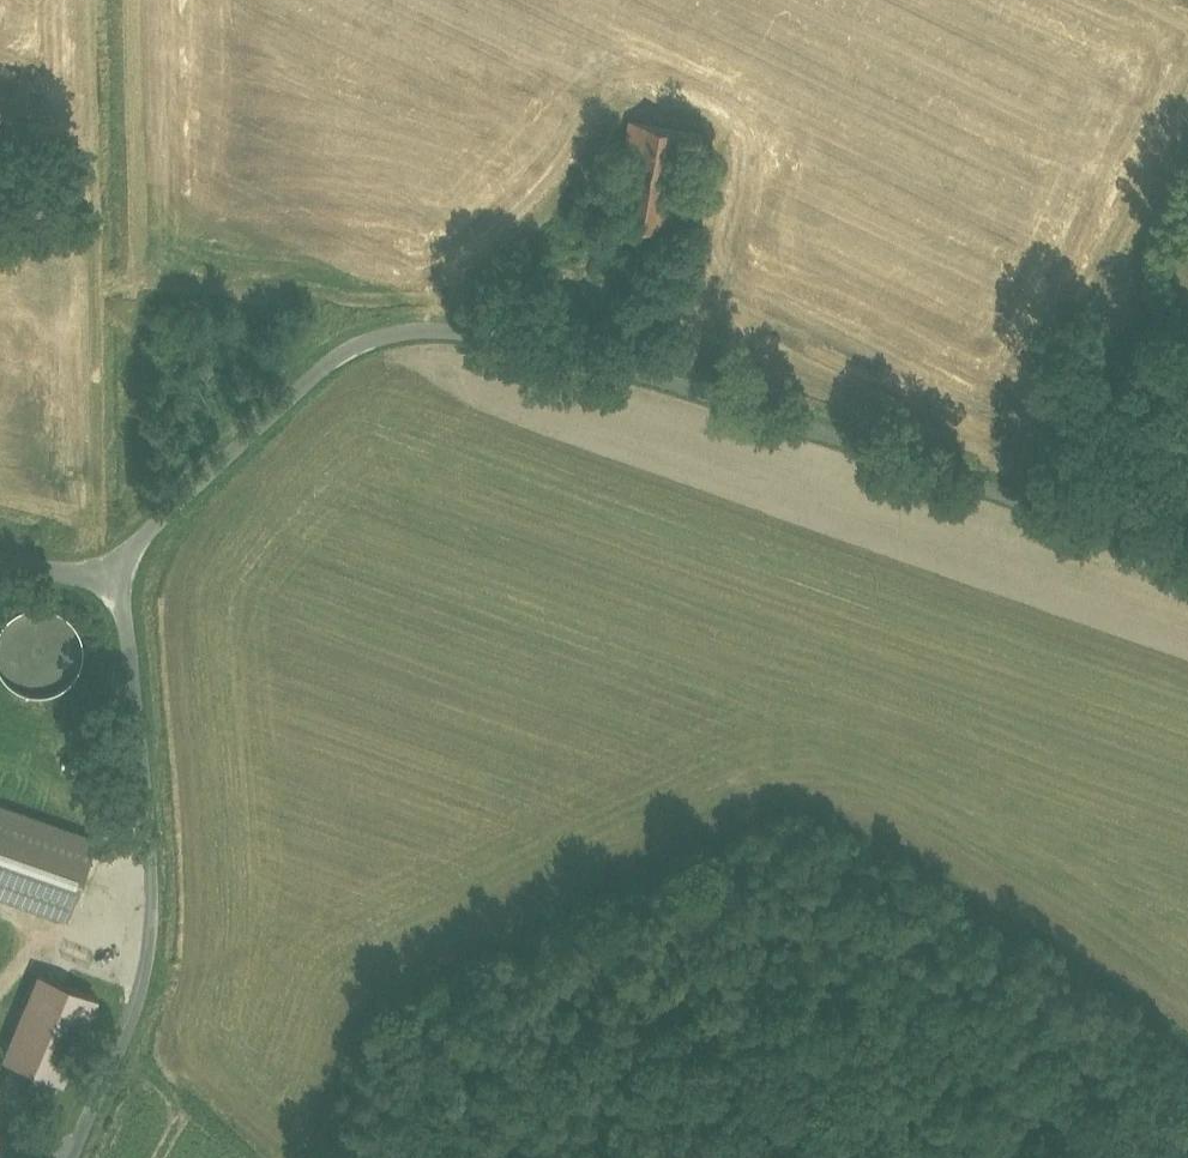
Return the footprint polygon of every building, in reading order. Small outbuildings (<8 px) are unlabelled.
[(693,132),(630,119),(628,133),(606,242),(629,247),(635,217),(675,225),(693,132)] [(0,788),(0,881),(76,907),(105,824),(88,818),(0,788)] [(99,984),(38,959),(4,1043),(65,1068),(99,984)] [(0,1113),(0,1137),(9,1116),(0,1113)]
